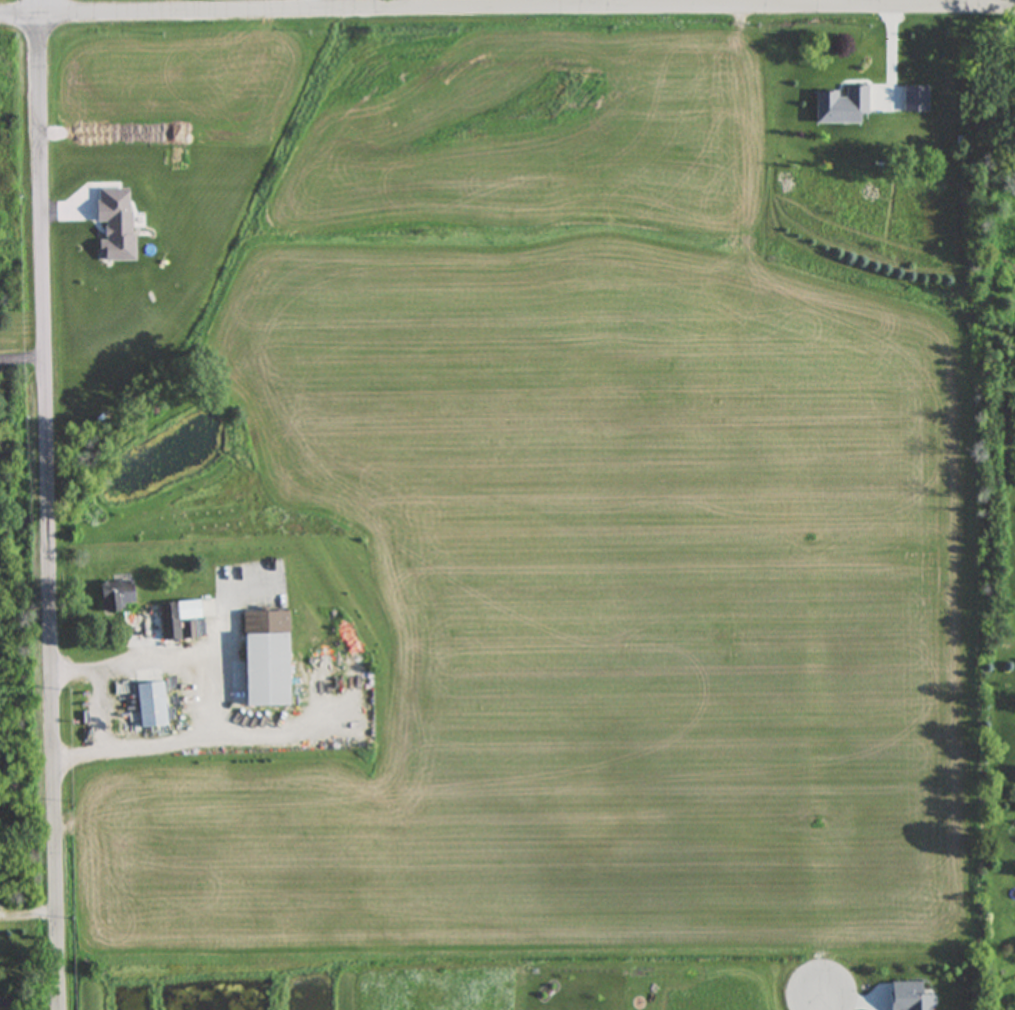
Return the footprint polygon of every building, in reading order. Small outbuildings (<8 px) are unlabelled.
[(130,582),(98,582),(98,607),(130,607),(130,582)] [(193,637),(191,619),(199,618),(198,599),(158,603),(161,640),(193,637)] [(286,705),(286,611),(240,611),(240,705),(286,705)] [(133,684),(137,726),(164,724),(160,681),(133,684)]
